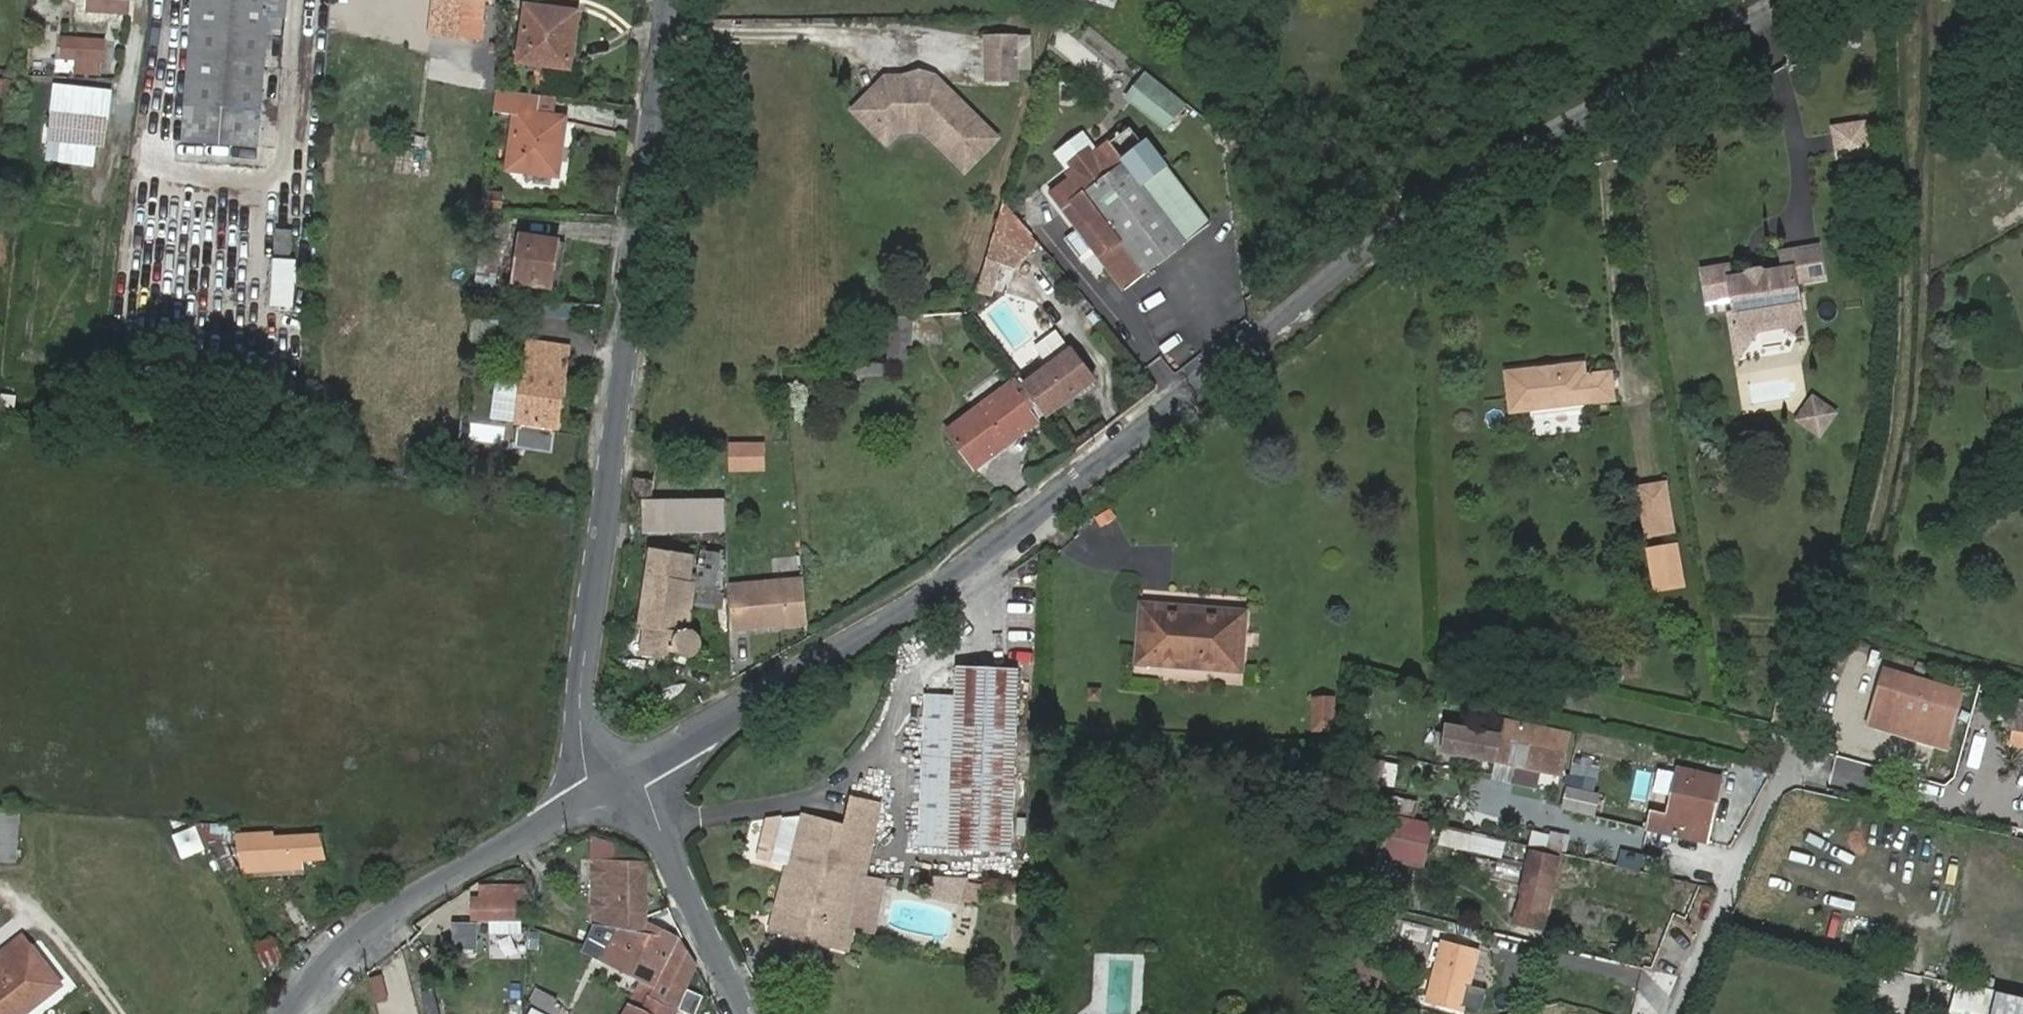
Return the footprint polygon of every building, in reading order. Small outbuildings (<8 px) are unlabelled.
[(182,140),(255,145),(260,82),(275,84),(276,65),(261,63),(263,35),(281,36),(283,18),(265,17),(266,0),(191,0),(182,140)] [(265,17),(283,18),(287,19),(288,0),(266,0),(265,17)] [(429,35),(488,42),(492,0),(433,0),(429,35)] [(577,16),(579,0),(550,0),(548,12),(577,16)] [(1115,9),(1118,0),(1086,0),(1115,9)] [(533,10),(525,65),(569,71),(577,16),(548,12),(533,10)] [(77,59),(77,73),(107,74),(109,37),(62,34),(60,58),(77,59)] [(1018,41),(987,42),(988,82),(1018,82),(1018,41)] [(1163,131),(1184,103),(1141,70),(1120,98),(1163,131)] [(853,116),(871,133),(885,119),(899,134),(906,126),(928,126),(946,143),(941,149),(966,173),(997,140),(936,80),(932,80),(909,80),(886,81),(853,116)] [(107,119),(108,119),(110,91),(54,86),(52,112),(107,119)] [(535,96),(497,92),(494,111),(517,115),(507,166),(554,175),(564,121),(555,120),(532,116),(535,96)] [(559,99),(535,96),(532,116),(555,120),(559,99)] [(107,119),(52,112),(47,142),(66,144),(96,147),(105,149),(107,119)] [(899,134),(885,119),(871,133),(885,147),(899,134)] [(1864,122),(1833,126),(1834,133),(1837,133),(1840,151),(1837,151),(1838,158),(1869,153),(1864,122)] [(946,143),(928,126),(906,126),(899,134),(924,133),(941,149),(946,143)] [(96,147),(66,144),(63,163),(94,166),(96,147)] [(1129,291),(1147,277),(1189,246),(1128,164),(1113,145),(1098,156),(1101,160),(1075,179),(1057,192),(1069,208),(1074,206),(1077,210),(1073,213),(1129,291)] [(1128,164),(1189,246),(1209,231),(1149,149),(1128,164)] [(1005,209),(985,230),(1018,260),(1038,239),(1005,209)] [(292,231),(275,229),(274,254),(290,255),(292,231)] [(551,284),(557,241),(522,236),(515,279),(551,284)] [(498,241),(479,239),(477,258),(472,300),(491,301),(498,241)] [(562,241),(557,241),(551,284),(556,285),(562,241)] [(1732,342),(1736,360),(1758,332),(1783,327),(1808,335),(1794,284),(1822,279),(1816,247),(1780,254),(1783,270),(1763,273),(1760,279),(1750,281),(1745,277),(1729,280),(1727,267),(1702,272),(1708,303),(1728,299),(1731,313),(1726,314),(1732,342)] [(296,308),(299,260),(269,259),(267,306),(296,308)] [(1001,264),(991,262),(980,297),(990,300),(1001,264)] [(910,363),(909,314),(891,313),(893,373),(910,363)] [(489,339),(489,322),(468,322),(468,339),(489,339)] [(1027,386),(1049,416),(1093,384),(1057,334),(1035,351),(1049,370),(1027,386)] [(524,369),(517,424),(555,428),(562,374),(565,353),(527,348),(524,369)] [(1534,373),(1534,368),(1499,372),(1504,415),(1610,402),(1605,372),(1581,375),(1579,362),(1550,366),(1551,371),(1534,373)] [(1022,380),(948,435),(974,471),(1049,416),(1027,386),(1022,380)] [(1836,414),(1813,397),(1796,420),(1819,437),(1836,414)] [(763,442),(725,442),(725,472),(763,472),(763,442)] [(654,484),(636,481),(634,498),(652,501),(654,484)] [(1665,482),(1637,487),(1646,538),(1674,533),(1665,482)] [(724,537),(723,506),(633,508),(634,548),(725,546),(724,537)] [(645,629),(640,655),(668,659),(669,653),(674,654),(677,658),(678,659),(680,661),(682,662),(685,662),(687,662),(689,662),(691,661),(696,659),(699,654),(700,652),(701,649),(701,646),(701,643),(700,635),(698,634),(697,632),(694,629),(691,628),(689,628),(695,584),(691,583),(694,558),(651,550),(639,627),(645,629)] [(800,577),(726,584),(731,634),(806,625),(800,577)] [(1186,618),(1186,614),(1139,612),(1136,670),(1239,675),(1242,617),(1203,615),(1203,619),(1186,618)] [(1890,674),(1881,709),(1958,728),(1966,692),(1890,674)] [(917,856),(945,857),(1005,861),(1014,680),(954,677),(952,705),(923,704),(917,856)] [(1100,699),(1086,699),(1086,711),(1100,712),(1100,699)] [(2019,699),(2012,724),(2022,727),(2022,700),(2019,699)] [(1331,707),(1311,708),(1312,740),(1331,740),(1331,707)] [(1958,728),(1881,709),(1879,721),(1955,739),(1958,728)] [(1563,773),(1570,735),(1505,724),(1502,739),(1450,730),(1446,754),(1563,773)] [(1378,762),(1376,786),(1392,787),(1395,764),(1378,762)] [(1655,811),(1652,828),(1709,841),(1723,776),(1682,767),(1671,814),(1655,811)] [(1602,793),(1567,785),(1563,808),(1597,815),(1602,793)] [(1365,788),(1362,805),(1413,816),(1417,800),(1365,788)] [(788,866),(772,918),(820,933),(818,943),(839,949),(859,877),(865,879),(878,805),(852,800),(847,823),(801,815),(790,862),(788,866)] [(788,866),(801,816),(782,818),(771,860),(788,866)] [(1422,868),(1427,821),(1382,817),(1378,864),(1422,868)] [(0,819),(0,871),(14,872),(18,820),(0,819)] [(233,825),(202,822),(209,839),(232,840),(233,825)] [(1440,828),(1435,845),(1467,854),(1472,837),(1440,828)] [(326,858),(322,834),(275,837),(274,834),(235,837),(243,874),(301,870),(300,860),(326,858)] [(1544,932),(1561,858),(1533,850),(1514,925),(1544,932)] [(605,926),(615,927),(646,928),(646,924),(646,916),(647,863),(591,862),(591,925),(605,926)] [(480,919),(522,923),(525,889),(481,886),(480,899),(472,898),(471,918),(480,919)] [(820,933),(772,918),(769,928),(818,943),(820,933)] [(511,922),(480,919),(480,931),(512,932),(511,922)] [(653,987),(677,940),(646,924),(646,928),(615,927),(601,959),(639,979),(653,987)] [(605,926),(591,925),(581,951),(592,956),(605,926)] [(272,936),(254,944),(264,968),(283,960),(272,936)] [(61,991),(33,955),(19,937),(0,952),(0,1013),(33,1013),(61,991)] [(620,1013),(672,1013),(693,968),(677,940),(653,987),(639,979),(620,1013)] [(1432,1013),(1464,1013),(1474,973),(1443,966),(1432,1013)] [(378,975),(364,978),(371,1005),(386,1001),(378,975)] [(526,999),(553,1013),(558,1013),(562,1008),(553,1003),(556,998),(533,985),(526,999)] [(417,995),(420,1013),(439,1013),(435,992),(417,995)] [(1994,993),(1989,1013),(2022,1013),(2022,1000),(1994,993)]
